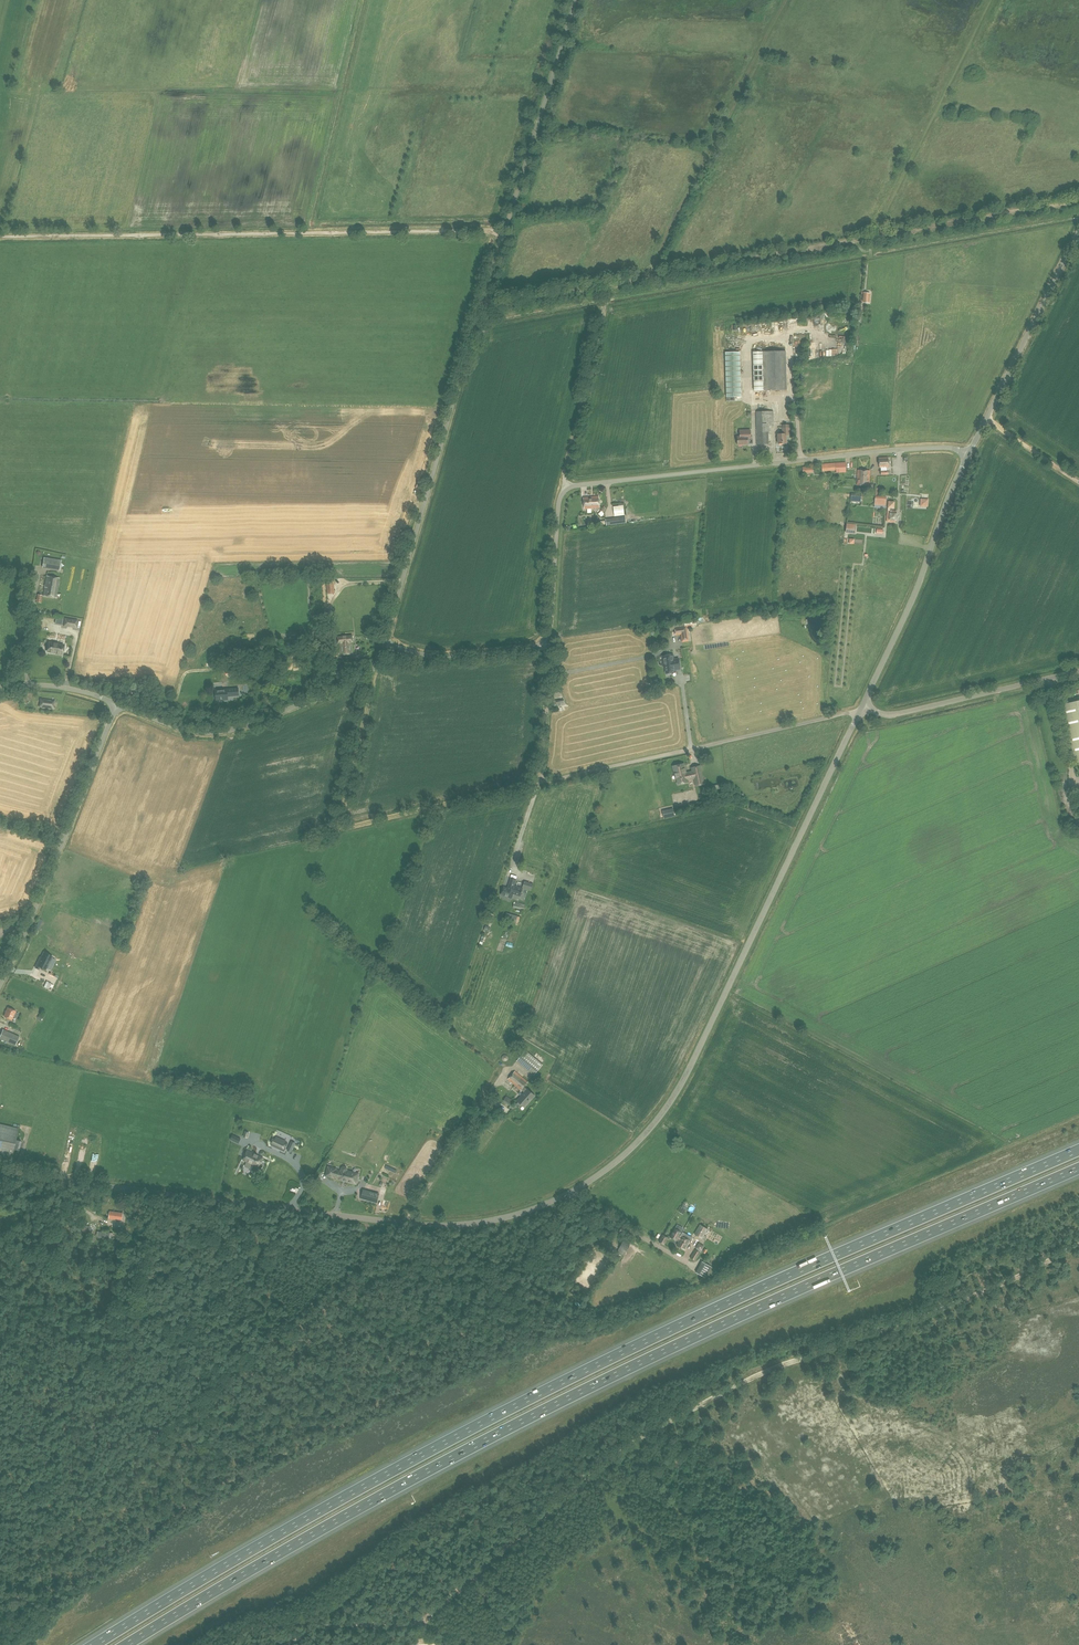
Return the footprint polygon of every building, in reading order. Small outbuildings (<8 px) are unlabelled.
[(740,349),(726,350),(727,395),(742,395),(740,349)] [(754,390),(787,390),(786,351),(753,352),(754,390)] [(768,425),(774,425),(774,411),(756,411),(757,444),(768,444),(768,425)] [(783,425),(783,428),(783,434),(778,434),(778,443),(786,443),(786,435),(789,435),(789,425),(783,425)] [(748,444),(748,439),(751,439),(751,430),(740,430),(740,436),(737,436),(738,445),(748,444)] [(881,470),(880,470),(881,475),(888,474),(888,470),(887,470),(887,467),(888,467),(888,457),(878,457),(879,467),(881,467),(881,470)] [(845,463),(835,463),(831,463),(831,469),(836,468),(836,472),(846,472),(845,463)] [(869,486),(870,470),(858,470),(857,485),(869,486)] [(861,502),(861,494),(851,494),(851,501),(861,502)] [(584,508),(599,507),(599,496),(583,497),(584,508)] [(885,497),(875,496),(874,504),(884,505),(884,509),(885,509),(886,505),(885,504),(885,497)] [(888,510),(887,521),(896,522),(897,511),(892,510),(891,510),(888,510)] [(856,525),(847,524),(846,532),(855,533),(856,525)] [(62,560),(44,557),(43,566),(60,569),(62,560)] [(56,597),(60,577),(47,575),(44,595),(56,597)] [(335,582),(326,583),(329,600),(338,599),(335,582)] [(67,625),(73,626),(73,627),(76,628),(78,620),(65,618),(64,626),(67,626),(67,625)] [(675,634),(682,633),(682,636),(681,636),(682,641),(688,640),(686,626),(674,628),(675,634)] [(352,641),(353,641),(352,634),(337,636),(338,643),(340,643),(341,654),(353,653),(352,641)] [(47,651),(56,652),(56,653),(62,654),(64,645),(58,644),(58,643),(49,641),(47,651)] [(672,653),(667,654),(667,655),(662,655),(663,664),(665,664),(666,673),(666,674),(671,674),(671,672),(675,672),(675,669),(680,669),(678,658),(674,658),(673,654),(672,654),(672,653)] [(335,678),(348,675),(345,664),(332,667),(335,678)] [(218,669),(219,678),(236,676),(235,668),(218,669)] [(227,696),(239,695),(238,687),(216,689),(217,700),(228,699),(227,696)] [(54,703),(55,701),(40,699),(40,701),(41,701),(41,704),(40,704),(39,706),(54,708),(54,706),(53,706),(53,703),(54,703)] [(1062,704),(1075,758),(1077,758),(1078,760),(1078,761),(1078,700),(1062,704)] [(704,783),(699,765),(691,767),(692,771),(686,772),(684,763),(672,766),(674,774),(675,773),(678,784),(688,782),(687,779),(694,778),(695,785),(704,783)] [(757,783),(758,789),(779,786),(778,780),(757,783)] [(662,811),(664,818),(675,816),(673,809),(662,811)] [(517,880),(512,878),(509,885),(510,885),(509,888),(504,887),(502,895),(512,898),(514,894),(521,896),(523,888),(515,886),(517,880)] [(533,884),(525,881),(522,887),(531,890),(533,884)] [(40,966),(46,969),(52,956),(44,952),(40,959),(39,959),(36,967),(39,969),(40,966)] [(12,1020),(16,1011),(8,1007),(4,1016),(12,1020)] [(15,1045),(19,1037),(10,1033),(6,1041),(15,1045)] [(517,1060),(535,1074),(543,1064),(525,1050),(517,1060)] [(521,1108),(523,1105),(524,1107),(535,1095),(527,1089),(524,1086),(528,1082),(515,1071),(508,1079),(521,1090),(521,1089),(524,1092),(517,1100),(518,1101),(516,1104),(521,1108)] [(511,1106),(514,1101),(507,1096),(503,1101),(511,1106)] [(19,1151),(21,1142),(15,1140),(18,1129),(0,1125),(0,1157),(11,1159),(13,1150),(19,1151)] [(231,1139),(238,1143),(241,1139),(233,1135),(231,1139)] [(276,1138),(275,1137),(271,1145),(284,1151),(285,1148),(284,1148),(285,1146),(286,1146),(288,1143),(285,1142),(285,1141),(276,1137),(276,1138)] [(259,1167),(263,1158),(251,1152),(247,1161),(259,1167)] [(333,1178),(333,1176),(344,1179),(343,1179),(346,1180),(356,1183),(358,1175),(357,1173),(347,1170),(347,1169),(346,1167),(344,1167),(342,1168),(341,1167),(340,1170),(337,1169),(337,1168),(328,1165),(325,1176),(333,1178)] [(377,1203),(379,1194),(363,1189),(361,1199),(377,1203)] [(947,1200),(933,1204),(934,1209),(940,1208),(939,1205),(947,1202),(947,1200)] [(122,1222),(123,1213),(110,1211),(109,1218),(116,1219),(115,1221),(122,1222)] [(705,1240),(707,1237),(704,1235),(708,1229),(700,1224),(694,1234),(705,1240)] [(684,1250),(690,1240),(682,1236),(679,1235),(681,1232),(675,1228),(670,1236),(677,1240),(677,1239),(680,1240),(677,1245),(684,1250)] [(668,1237),(663,1235),(659,1241),(664,1244),(668,1237)] [(625,1254),(629,1246),(623,1242),(618,1251),(625,1254)] [(701,1253),(695,1249),(690,1257),(695,1261),(701,1253)] [(705,1277),(710,1268),(712,1266),(702,1261),(696,1272),(705,1277)]
